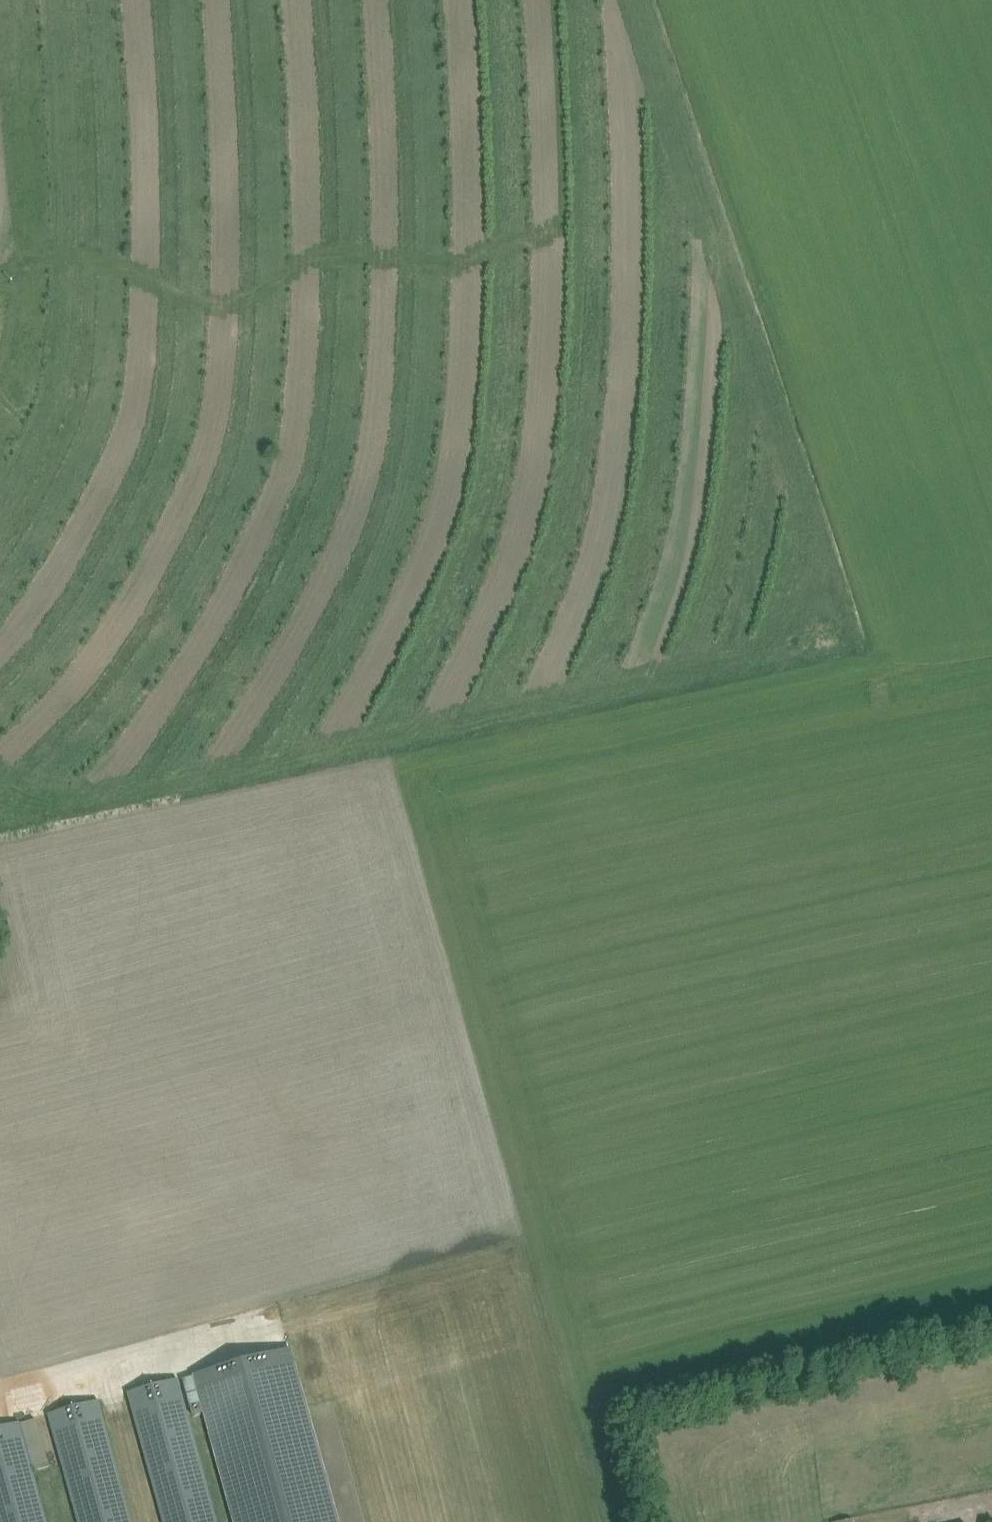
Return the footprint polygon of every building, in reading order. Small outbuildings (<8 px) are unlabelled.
[(290,1348),(195,1374),(236,1521),(338,1521),(290,1348)] [(194,1416),(204,1413),(194,1376),(184,1378),(194,1416)] [(178,1379),(129,1392),(165,1521),(217,1521),(178,1379)] [(99,1400),(50,1414),(80,1521),(132,1521),(99,1400)] [(52,1456),(41,1416),(29,1419),(40,1459),(52,1456)] [(19,1422),(0,1427),(0,1521),(47,1521),(19,1422)]
